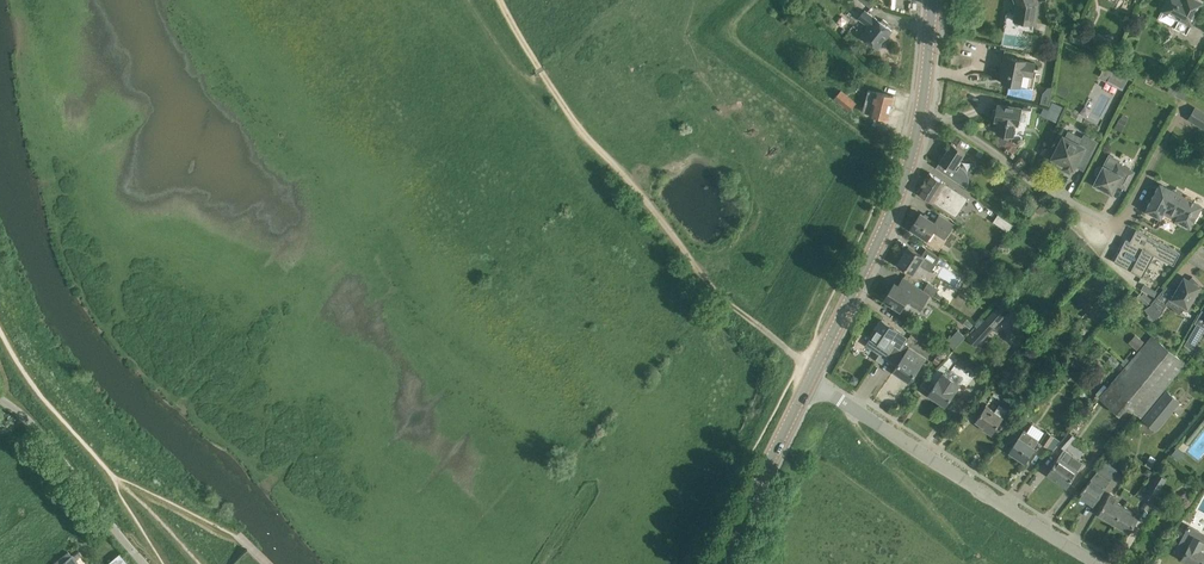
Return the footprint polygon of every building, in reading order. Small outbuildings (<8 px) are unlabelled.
[(1006,14),(1004,25),(1007,29),(1033,34),(1038,2),(1044,0),(1016,0),(1017,4),(1016,12),(1010,11),(1006,14)] [(1199,0),(1167,0),(1162,9),(1180,18),(1175,28),(1187,34),(1203,2),(1199,0)] [(865,10),(858,19),(867,26),(861,34),(879,48),(892,30),(876,17),(875,18),(865,10)] [(1085,32),(1077,28),(1073,36),(1081,40),(1085,32)] [(1110,49),(1114,41),(1108,39),(1104,46),(1110,49)] [(1033,73),(1035,62),(1007,56),(1005,67),(1006,67),(1005,71),(1004,71),(1002,82),(1034,88),(1037,74),(1033,73)] [(1105,84),(1121,92),(1128,79),(1113,71),(1105,84)] [(894,96),(868,89),(862,111),(871,114),(888,118),(894,96)] [(856,103),(841,90),(835,97),(850,110),(856,103)] [(1054,99),(1049,110),(1059,114),(1064,103),(1054,99)] [(1022,108),(998,104),(995,118),(1000,119),(998,134),(1013,136),(1015,127),(1015,125),(1015,124),(1019,125),(1022,108)] [(1120,118),(1114,128),(1121,132),(1127,122),(1120,118)] [(1063,135),(1052,157),(1054,158),(1053,161),(1062,165),(1063,163),(1065,164),(1063,167),(1071,171),(1073,168),(1074,169),(1079,160),(1086,164),(1098,142),(1085,135),(1080,144),(1063,135)] [(967,172),(964,167),(961,165),(957,169),(955,168),(966,151),(952,142),(936,168),(968,188),(968,187),(969,182),(969,177),(967,172)] [(1113,170),(1104,166),(1095,183),(1113,192),(1117,183),(1126,188),(1134,171),(1117,162),(1113,170)] [(1002,176),(1007,181),(1013,176),(1008,171),(1002,176)] [(969,196),(930,172),(918,192),(957,216),(969,196)] [(1202,206),(1161,184),(1147,210),(1161,217),(1164,212),(1177,219),(1177,220),(1191,227),(1202,206)] [(1032,202),(1038,208),(1043,202),(1037,196),(1032,202)] [(1041,206),(1037,211),(1042,215),(1046,210),(1041,206)] [(954,223),(939,214),(934,221),(921,213),(911,228),(927,239),(933,229),(945,237),(954,223)] [(998,214),(993,221),(1008,231),(1013,224),(998,214)] [(1180,254),(1136,231),(1130,242),(1126,240),(1114,263),(1142,278),(1154,256),(1173,266),(1180,254)] [(922,255),(909,246),(898,263),(914,273),(920,264),(931,271),(941,257),(927,248),(922,255)] [(1188,307),(1200,286),(1197,284),(1198,283),(1192,278),(1193,277),(1193,276),(1184,285),(1182,283),(1183,282),(1182,281),(1176,291),(1175,290),(1175,289),(1174,289),(1166,303),(1173,307),(1175,310),(1183,303),(1188,307)] [(909,292),(895,283),(884,299),(901,310),(907,300),(921,309),(930,294),(914,284),(909,292)] [(1144,285),(1142,289),(1155,296),(1157,292),(1144,285)] [(1151,303),(1160,316),(1166,306),(1155,299),(1151,303)] [(986,319),(995,327),(1011,310),(1002,301),(986,319)] [(961,321),(967,327),(970,323),(964,317),(961,321)] [(886,358),(886,359),(896,345),(902,349),(905,344),(909,338),(897,330),(882,319),(871,335),(865,344),(873,350),(879,354),(876,359),(883,363),(886,358)] [(995,327),(986,319),(979,327),(988,335),(995,327)] [(1188,339),(1196,344),(1203,330),(1203,327),(1197,323),(1188,339)] [(1125,405),(1140,418),(1185,362),(1152,334),(1099,394),(1119,412),(1125,405)] [(1136,335),(1129,343),(1137,350),(1144,342),(1136,335)] [(1185,345),(1192,349),(1193,349),(1196,344),(1188,339),(1185,344),(1185,345)] [(896,345),(886,359),(897,366),(894,370),(910,381),(920,366),(920,365),(925,358),(910,347),(905,344),(902,349),(896,345)] [(942,357),(938,355),(933,363),(937,365),(942,357)] [(1015,368),(1008,362),(999,372),(1005,379),(1015,368)] [(960,384),(943,373),(939,379),(929,393),(937,399),(937,401),(942,405),(944,404),(946,405),(960,384)] [(850,383),(857,387),(861,381),(854,377),(850,383)] [(932,385),(925,380),(921,387),(928,391),(932,385)] [(1043,394),(1047,398),(1057,386),(1053,383),(1043,394)] [(991,389),(986,385),(977,398),(984,401),(991,389)] [(1167,389),(1142,419),(1157,431),(1181,401),(1167,389)] [(986,405),(976,420),(985,426),(984,428),(992,433),(1000,422),(1003,417),(986,405)] [(1039,439),(1024,430),(1010,451),(1025,461),(1034,447),(1039,439)] [(1055,435),(1049,431),(1041,442),(1048,447),(1055,435)] [(1077,437),(1070,431),(1058,443),(1065,450),(1077,437)] [(1178,447),(1171,454),(1179,460),(1185,453),(1178,447)] [(1061,457),(1059,456),(1048,473),(1067,486),(1083,461),(1073,455),(1073,454),(1066,449),(1061,457)] [(1147,458),(1153,462),(1156,458),(1150,453),(1147,458)] [(1117,469),(1105,461),(1091,479),(1087,485),(1086,484),(1079,494),(1094,504),(1117,469)] [(1145,494),(1154,500),(1167,478),(1158,473),(1145,494)] [(1120,495),(1127,499),(1131,493),(1124,489),(1120,495)] [(1114,523),(1124,506),(1115,500),(1117,497),(1111,493),(1099,513),(1114,523)] [(1139,498),(1131,493),(1127,499),(1135,504),(1139,498)] [(1124,506),(1114,523),(1130,532),(1138,518),(1131,514),(1133,511),(1124,506)] [(1175,550),(1184,555),(1182,558),(1193,563),(1202,563),(1203,561),(1203,551),(1200,549),(1203,541),(1195,536),(1185,531),(1175,550)] [(69,552),(57,561),(60,563),(79,563),(69,552)] [(108,563),(128,563),(119,553),(107,563),(108,563)]
